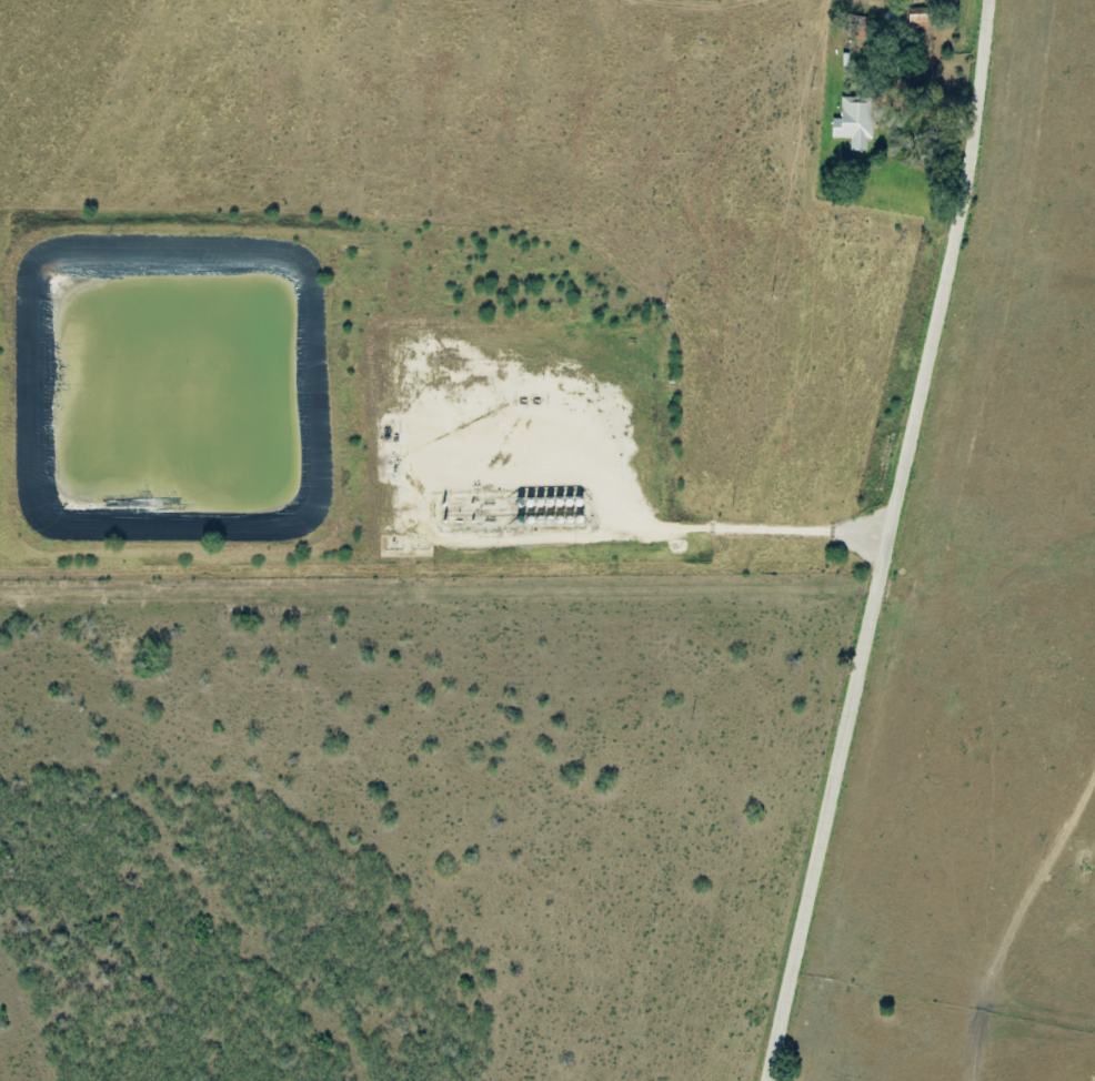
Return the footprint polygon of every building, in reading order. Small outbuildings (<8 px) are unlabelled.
[(850,151),(865,152),(866,139),(871,141),(871,121),(864,121),(864,97),(836,97),(836,115),(828,115),(828,139),(850,139),(850,151)]
